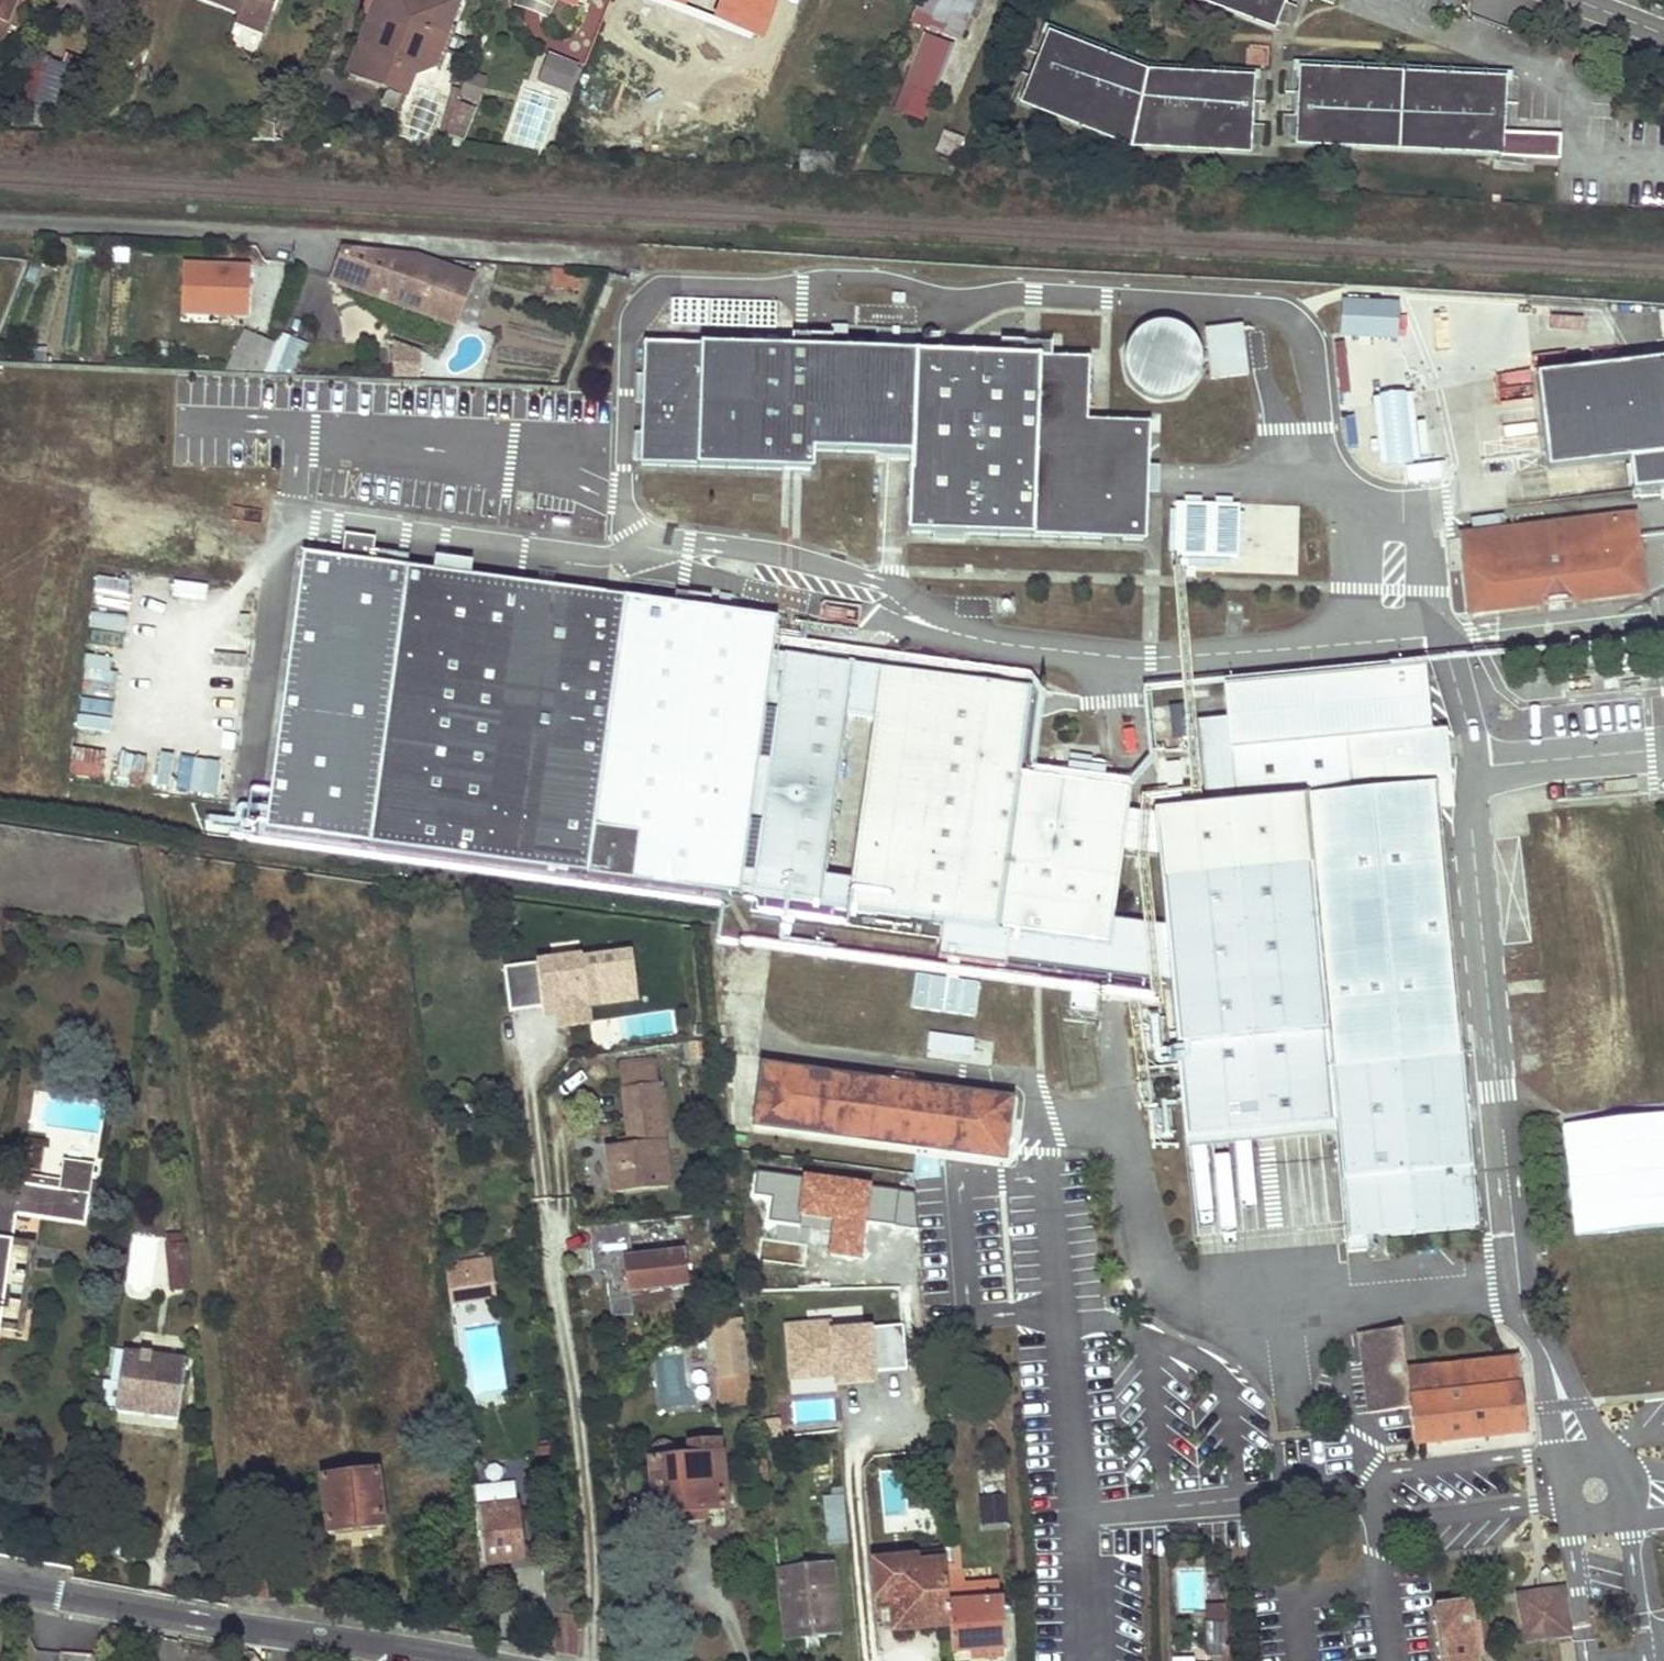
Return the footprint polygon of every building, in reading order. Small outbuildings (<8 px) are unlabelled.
[(7,26),(17,30),(29,0),(0,0),(0,42),(7,26)] [(239,11),(236,21),(263,32),(276,0),(211,0),(239,11)] [(458,0),(376,0),(348,71),(406,94),(413,75),(431,67),(428,57),(424,48),(430,34),(439,29),(448,25),(458,0)] [(974,0),(920,0),(912,21),(959,39),(974,0)] [(1275,23),(1213,0),(1194,0),(1273,30),(1275,23)] [(1275,23),(1284,0),(1213,0),(1275,23)] [(440,70),(456,28),(448,25),(439,29),(430,34),(424,48),(428,57),(431,67),(440,70)] [(1146,73),(1252,78),(1252,72),(1147,67),(1050,28),(1048,34),(1146,73)] [(1248,147),(1252,78),(1146,73),(1048,34),(1022,98),(1131,142),(1248,147)] [(922,35),(903,85),(932,94),(952,47),(922,35)] [(580,63),(550,50),(540,80),(571,92),(580,63)] [(67,106),(70,62),(32,60),(29,103),(67,106)] [(1295,139),(1500,149),(1500,155),(1558,158),(1559,136),(1502,133),(1504,80),(1299,70),(1295,139)] [(462,84),(456,84),(442,136),(464,143),(477,100),(484,101),(491,77),(465,71),(462,84)] [(1130,148),(1248,154),(1248,147),(1131,142),(1022,98),(1019,104),(1130,148)] [(278,112),(263,106),(257,120),(273,126),(278,112)] [(957,158),(963,136),(943,131),(937,152),(957,158)] [(1500,155),(1500,149),(1295,139),(1295,145),(1500,155)] [(342,251),(331,281),(453,325),(470,281),(471,279),(472,277),(414,257),(342,251)] [(247,270),(184,269),(184,316),(247,317),(247,270)] [(775,330),(776,300),(671,295),(670,328),(707,330),(707,326),(728,327),(728,328),(775,330)] [(1341,335),(1343,303),(1320,302),(1318,334),(1341,335)] [(1341,335),(1397,339),(1398,306),(1343,303),(1341,335)] [(1554,314),(1553,330),(1587,332),(1588,316),(1554,314)] [(1136,402),(1204,392),(1193,321),(1126,331),(1136,402)] [(1247,374),(1241,324),(1204,329),(1210,379),(1247,374)] [(275,346),(246,334),(230,371),(264,373),(275,346)] [(279,334),(275,346),(264,373),(296,375),(307,345),(279,334)] [(420,352),(393,342),(392,378),(419,379),(420,352)] [(915,351),(882,350),(801,347),(643,342),(640,464),(812,470),(813,451),(842,452),(895,454),(912,454),(910,530),(1146,536),(1149,419),(1086,418),(1088,356),(915,351)] [(1536,376),(1547,471),(1629,461),(1633,493),(1663,489),(1663,361),(1536,376)] [(1633,515),(1461,535),(1470,612),(1642,592),(1633,515)] [(370,845),(673,886),(728,894),(1108,945),(1130,787),(1019,772),(1022,746),(1009,744),(1017,687),(772,653),(775,621),(776,618),(680,605),(520,584),(441,573),(407,568),(370,845)] [(95,576),(93,591),(126,594),(128,579),(95,576)] [(173,598),(205,600),(206,584),(174,581),(173,598)] [(120,639),(126,620),(93,610),(87,630),(120,639)] [(361,615),(352,633),(372,642),(380,623),(361,615)] [(85,653),(81,690),(112,692),(115,656),(85,653)] [(1366,1067),(1460,1058),(1437,812),(1429,731),(1423,666),(1316,676),(1366,1067)] [(1460,1058),(1366,1067),(1316,676),(1225,685),(1231,745),(1199,749),(1205,807),(1154,812),(1161,882),(1184,1136),(1336,1123),(1346,1240),(1477,1227),(1460,1058)] [(1017,687),(1008,744),(1022,747),(1028,707),(1030,689),(1017,687)] [(82,711),(78,724),(107,733),(111,721),(82,711)] [(1437,812),(1453,810),(1445,729),(1429,731),(1437,812)] [(72,749),(71,773),(101,775),(103,751),(72,749)] [(193,758),(188,793),(214,797),(219,762),(193,758)] [(130,936),(128,950),(146,952),(148,938),(130,936)] [(580,961),(579,957),(537,962),(545,1018),(557,1016),(559,1030),(589,1026),(587,1007),(635,1001),(628,954),(580,961)] [(903,1053),(910,1010),(975,1020),(981,980),(869,964),(856,1046),(903,1053)] [(1146,1057),(1167,1054),(1159,1005),(1138,1008),(1146,1057)] [(926,1058),(971,1060),(973,1036),(927,1034),(926,1058)] [(1001,1158),(1009,1097),(756,1063),(754,1125),(1001,1158)] [(653,1064),(620,1067),(629,1140),(630,1147),(619,1149),(607,1150),(612,1192),(668,1185),(653,1064)] [(1170,1108),(1152,1109),(1153,1133),(1171,1133),(1170,1108)] [(619,1141),(619,1149),(630,1147),(629,1140),(619,1141)] [(1217,1205),(1231,1205),(1230,1144),(1216,1144),(1217,1205)] [(0,1182),(0,1325),(17,1328),(21,1303),(7,1301),(9,1287),(23,1289),(29,1244),(11,1241),(15,1216),(40,1220),(41,1215),(86,1221),(89,1195),(91,1183),(93,1165),(62,1161),(59,1181),(40,1178),(39,1183),(19,1180),(19,1185),(0,1182)] [(957,1193),(959,1181),(916,1175),(915,1187),(957,1193)] [(40,1220),(85,1226),(86,1221),(41,1215),(40,1220)] [(632,1259),(628,1224),(588,1228),(594,1273),(605,1271),(612,1270),(613,1279),(607,1280),(609,1302),(631,1299),(630,1293),(686,1286),(682,1253),(632,1259)] [(184,1236),(165,1236),(171,1290),(189,1290),(184,1236)] [(35,1245),(29,1244),(23,1289),(9,1287),(7,1301),(21,1303),(17,1328),(0,1325),(0,1331),(22,1335),(35,1245)] [(450,1305),(494,1297),(493,1288),(497,1283),(492,1280),(490,1258),(457,1263),(457,1267),(458,1275),(446,1277),(450,1305)] [(458,1275),(457,1267),(446,1268),(446,1277),(458,1275)] [(833,1329),(832,1320),(784,1325),(788,1381),(832,1378),(833,1387),(877,1385),(876,1373),(907,1370),(903,1326),(873,1328),(872,1326),(833,1329)] [(739,1321),(714,1324),(720,1378),(745,1376),(739,1321)] [(1367,1414),(1409,1409),(1399,1329),(1358,1333),(1367,1414)] [(1409,1409),(1414,1444),(1526,1432),(1523,1410),(1517,1357),(1405,1369),(1401,1329),(1399,1329),(1409,1409)] [(125,1351),(116,1350),(112,1383),(120,1384),(125,1351)] [(177,1420),(185,1360),(125,1351),(120,1384),(112,1383),(103,1381),(99,1409),(177,1420)] [(745,1376),(720,1378),(723,1406),(749,1403),(745,1376)] [(697,1511),(723,1508),(717,1442),(692,1444),(693,1458),(677,1459),(677,1458),(677,1455),(676,1451),(674,1448),(671,1444),(666,1442),(662,1442),(660,1443),(658,1443),(656,1444),(653,1446),(651,1449),(650,1452),(650,1462),(656,1523),(698,1521),(697,1511)] [(321,1478),(327,1533),(382,1527),(375,1472),(321,1478)] [(512,1483),(476,1486),(478,1509),(514,1505),(512,1483)] [(828,1544),(847,1542),(842,1490),(831,1491),(832,1499),(823,1500),(828,1544)] [(981,1528),(1009,1526),(1009,1520),(1007,1496),(979,1498),(981,1528)] [(483,1564),(520,1560),(515,1505),(514,1505),(478,1509),(477,1509),(483,1564)] [(944,1565),(949,1624),(952,1651),(1002,1647),(998,1584),(960,1588),(956,1544),(942,1545),(944,1565)] [(895,1628),(949,1624),(944,1565),(915,1567),(915,1560),(875,1564),(878,1595),(892,1594),(893,1608),(895,1628)] [(779,1572),(786,1640),(838,1634),(830,1566),(779,1572)] [(1179,1574),(1180,1609),(1204,1608),(1203,1586),(1194,1587),(1193,1574),(1179,1574)] [(1521,1638),(1557,1633),(1565,1623),(1561,1601),(1552,1593),(1516,1598),(1511,1604),(1515,1633),(1521,1638)] [(878,1595),(879,1609),(893,1608),(892,1594),(878,1595)] [(1468,1603),(1434,1608),(1441,1660),(1476,1660),(1468,1603)] [(574,1618),(553,1613),(554,1652),(576,1656),(574,1618)] [(1225,1646),(1224,1624),(1205,1624),(1205,1655),(1227,1654),(1227,1645),(1225,1646)] [(1569,1646),(1556,1648),(1558,1660),(1571,1660),(1569,1646)]
